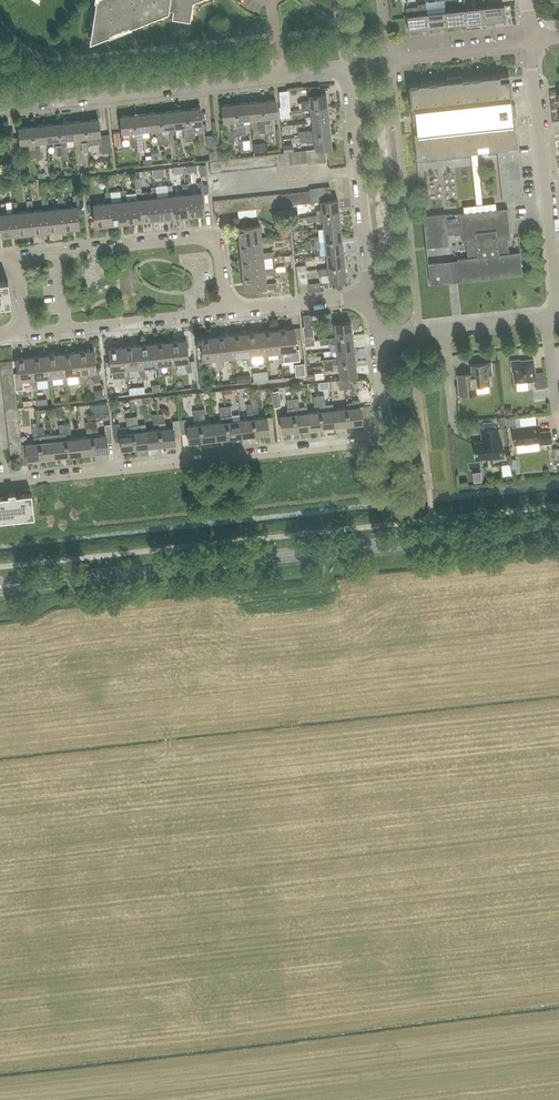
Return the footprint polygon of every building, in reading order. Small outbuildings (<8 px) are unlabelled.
[(90,43),(168,12),(169,10),(173,10),(172,18),(190,21),(193,2),(198,0),(96,0),(90,43)] [(445,1),(425,3),(425,4),(426,14),(427,14),(446,12),(445,1)] [(418,7),(406,8),(407,16),(426,14),(425,4),(417,5),(418,7)] [(486,22),(505,20),(503,5),(484,8),(486,22)] [(465,10),(466,24),(486,22),(484,8),(465,10)] [(447,26),(466,24),(465,10),(446,12),(447,26)] [(428,28),(447,26),(446,12),(427,14),(428,28)] [(408,31),(428,28),(427,14),(426,14),(407,16),(408,31)] [(512,100),(509,74),(461,79),(461,75),(446,77),(446,81),(408,85),(411,111),(415,111),(417,133),(414,133),(417,159),(497,150),(503,201),(523,199),(514,122),(511,122),(508,100),(512,100)] [(311,110),(328,108),(326,94),(309,96),(310,101),(301,102),(302,111),(311,110)] [(288,98),(280,99),(280,107),(282,107),(288,106),(288,98)] [(262,101),(265,133),(271,133),(270,124),(271,124),(271,117),(277,116),(276,100),(262,101)] [(249,103),(251,119),(259,118),(260,134),(265,133),(262,101),(249,103)] [(244,120),(251,119),(249,103),(235,104),(237,121),(239,136),(245,135),(244,128),(245,127),(244,120)] [(239,136),(237,121),(235,104),(222,106),(224,122),(232,121),(234,136),(239,136)] [(195,126),(202,125),(200,108),(186,109),(188,126),(190,141),(196,140),(195,135),(197,135),(197,131),(196,131),(195,126)] [(304,124),(312,123),(329,121),(328,108),(311,110),(303,111),(304,124)] [(190,141),(188,126),(186,109),(173,111),(175,128),(183,127),(185,142),(190,141)] [(168,129),(175,128),(173,111),(160,112),(162,129),(164,144),(169,144),(168,135),(168,129)] [(164,144),(162,129),(160,112),(147,114),(149,131),(155,130),(156,136),(157,136),(158,145),(164,144)] [(143,131),(149,131),(147,114),(134,115),(135,132),(137,148),(138,152),(144,152),(143,140),(144,140),(143,131)] [(137,148),(135,132),(134,115),(120,117),(122,134),(130,133),(132,148),(137,148)] [(85,121),(87,137),(88,145),(100,144),(102,154),(111,153),(109,135),(100,136),(98,119),(85,121)] [(73,139),(87,137),(85,121),(72,122),(73,139)] [(301,138),(330,135),(329,121),(312,123),(313,131),(298,132),(299,138),(301,138)] [(62,160),(68,160),(67,145),(74,144),(73,139),(72,122),(58,123),(60,140),(61,146),(62,156),(62,160)] [(47,142),(60,140),(58,123),(45,125),(47,142)] [(39,142),(47,142),(45,125),(31,126),(33,143),(35,158),(41,158),(39,142)] [(35,158),(33,143),(31,126),(18,128),(20,145),(28,144),(30,159),(35,158)] [(318,149),(325,149),(332,148),(330,135),(301,138),(302,143),(306,143),(314,143),(315,150),(318,149)] [(19,155),(18,138),(10,138),(11,156),(19,155)] [(265,143),(253,144),(254,153),(266,152),(265,143)] [(292,144),(282,145),(283,153),(293,152),(292,144)] [(224,159),(222,145),(215,146),(217,160),(224,159)] [(217,160),(215,146),(208,147),(210,161),(217,160)] [(313,164),(320,164),(318,149),(315,150),(312,150),(313,164)] [(327,163),(325,149),(318,149),(320,164),(327,163)] [(313,164),(312,150),(305,151),(306,163),(307,165),(313,164)] [(201,194),(203,193),(203,185),(202,183),(197,183),(198,194),(188,195),(185,195),(188,216),(204,215),(201,194)] [(185,195),(188,195),(187,184),(181,185),(182,195),(173,196),(170,197),(173,218),(188,216),(185,195)] [(170,197),(173,196),(171,186),(166,186),(167,197),(157,198),(155,198),(157,219),(173,218),(170,197)] [(155,198),(157,198),(156,187),(151,188),(152,199),(142,199),(139,200),(142,221),(157,219),(155,198)] [(329,187),(323,188),(324,202),(331,201),(329,187)] [(311,203),(318,202),(316,188),(310,189),(310,192),(311,203)] [(321,202),(324,202),(323,188),(316,188),(318,202),(321,202)] [(139,200),(142,199),(140,189),(138,189),(136,189),(135,190),(136,200),(126,201),(124,201),(126,223),(142,221),(139,200)] [(124,201),(126,201),(125,191),(119,191),(121,202),(111,203),(108,203),(111,224),(126,223),(124,201)] [(108,203),(111,203),(110,192),(104,193),(105,203),(93,205),(93,210),(95,226),(111,224),(108,203)] [(280,206),(287,206),(286,194),(279,195),(280,206)] [(77,206),(79,206),(78,196),(72,196),(73,207),(64,208),(61,208),(63,229),(79,228),(77,206)] [(61,208),(64,208),(62,197),(58,198),(57,198),(58,208),(48,209),(45,210),(48,231),(63,229),(61,208)] [(45,210),(48,209),(47,199),(41,199),(43,210),(33,211),(30,211),(32,233),(48,231),(45,210)] [(30,211),(33,211),(31,200),(26,201),(27,211),(18,213),(15,213),(18,234),(32,233),(30,211)] [(309,217),(339,214),(338,200),(331,201),(324,202),(321,202),(322,211),(309,212),(309,217)] [(18,213),(17,202),(11,203),(12,213),(0,214),(0,232),(1,232),(2,236),(18,234),(15,213),(18,213)] [(244,210),(238,211),(239,218),(255,216),(254,209),(250,210),(244,210)] [(445,214),(423,216),(423,217),(426,248),(449,246),(448,235),(463,233),(464,245),(467,244),(469,259),(457,260),(460,282),(522,275),(520,253),(509,254),(508,239),(510,239),(507,209),(460,214),(460,213),(445,215),(445,214)] [(324,229),(341,227),(339,214),(309,217),(307,217),(307,224),(323,222),(324,229)] [(278,222),(279,238),(289,237),(287,221),(278,222)] [(262,243),(272,242),(271,236),(261,238),(260,225),(238,227),(240,243),(261,241),(262,243)] [(325,242),(342,240),(341,227),(324,229),(319,230),(320,238),(320,242),(325,242)] [(327,255),(343,253),(342,240),(325,242),(327,255)] [(263,253),(262,243),(261,241),(240,243),(241,258),(263,256),(263,258),(274,257),(273,252),(263,253)] [(320,242),(310,244),(311,251),(321,250),(320,242)] [(328,269),(345,267),(343,253),(327,255),(328,269)] [(264,268),(263,258),(263,256),(241,258),(243,274),(265,271),(265,274),(275,273),(275,267),(264,268)] [(330,282),(346,280),(345,267),(328,269),(319,270),(319,276),(329,275),(330,282)] [(428,270),(430,286),(451,284),(449,267),(428,270)] [(266,284),(265,274),(265,271),(243,274),(244,289),(266,287),(266,289),(277,288),(276,283),(266,284)] [(307,271),(297,272),(299,285),(308,284),(307,271)] [(10,303),(8,280),(0,281),(0,305),(10,303)] [(303,328),(305,341),(314,340),(313,327),(311,327),(310,315),(303,316),(305,328),(303,328)] [(336,338),(352,336),(351,323),(334,324),(336,338)] [(294,361),(299,361),(298,350),(296,350),(295,340),(294,329),(278,331),(280,352),(283,352),(284,360),(294,359),(294,361)] [(284,360),(283,352),(280,352),(278,331),(263,332),(265,354),(267,354),(277,353),(279,363),(284,362),(284,360)] [(269,364),(267,354),(265,354),(263,332),(247,334),(250,356),(252,355),(262,354),(263,365),(269,364)] [(253,366),(252,355),(250,356),(247,334),(232,335),(234,357),(237,357),(247,356),(248,366),(253,366)] [(238,367),(237,357),(234,357),(232,335),(216,337),(219,359),(221,359),(231,358),(232,368),(238,367)] [(337,351),(354,349),(352,336),(336,338),(329,338),(330,345),(336,344),(337,351)] [(222,369),(221,359),(219,359),(216,337),(201,339),(202,347),(197,348),(198,365),(203,364),(203,361),(216,359),(217,370),(222,369)] [(187,373),(192,372),(191,362),(189,362),(186,340),(171,342),(173,364),(175,364),(185,363),(187,373)] [(176,374),(175,364),(173,364),(171,342),(155,344),(157,366),(160,365),(170,364),(171,375),(176,374)] [(161,376),(160,365),(157,366),(155,344),(140,345),(142,367),(144,367),(155,366),(156,376),(161,376)] [(146,377),(144,367),(142,367),(140,345),(124,347),(127,369),(129,369),(139,368),(140,378),(146,377)] [(130,379),(129,369),(127,369),(124,347),(109,349),(112,379),(125,378),(125,380),(130,379)] [(333,365),(355,362),(354,349),(337,351),(338,358),(332,359),(333,365)] [(83,377),(93,376),(94,383),(99,382),(98,371),(96,372),(94,350),(78,352),(80,374),(83,373),(83,377)] [(83,377),(83,373),(80,374),(78,352),(63,354),(65,375),(67,375),(77,374),(79,384),(84,384),(83,377)] [(69,385),(67,375),(65,375),(63,354),(47,355),(50,377),(52,377),(62,376),(63,386),(69,385)] [(53,387),(52,377),(50,377),(47,355),(32,357),(34,379),(37,378),(47,377),(48,388),(53,387)] [(38,389),(37,378),(34,379),(32,357),(16,359),(18,373),(13,373),(15,390),(18,390),(22,389),(23,389),(22,380),(31,379),(32,389),(38,389)] [(545,388),(543,373),(535,373),(533,360),(520,361),(520,360),(511,361),(512,371),(513,371),(514,383),(535,381),(536,389),(545,388)] [(340,378),(357,376),(355,362),(333,365),(333,370),(339,370),(340,378)] [(295,365),(296,376),(305,375),(304,364),(295,365)] [(457,374),(458,382),(459,396),(473,395),(472,387),(490,385),(487,364),(471,365),(472,373),(457,374)] [(268,371),(253,372),(254,381),(269,380),(268,371)] [(103,389),(95,390),(96,398),(103,397),(103,389)] [(232,390),(224,390),(225,399),(233,398),(232,390)] [(272,392),(274,408),(282,407),(280,392),(272,392)] [(349,425),(362,424),(360,403),(358,401),(353,402),(351,404),(347,405),(347,408),(349,425)] [(242,437),(255,436),(253,419),(253,414),(252,404),(245,405),(247,419),(240,420),(242,437)] [(336,427),(334,410),(333,404),(326,405),(320,405),(321,411),(323,428),(336,427)] [(63,416),(62,407),(55,408),(56,417),(63,416)] [(309,430),(307,413),(307,407),(299,408),(293,408),(293,409),(296,431),(309,430)] [(336,427),(349,425),(347,408),(334,410),(336,427)] [(282,433),(296,431),(293,409),(288,410),(288,415),(280,416),(282,433)] [(5,412),(6,418),(18,417),(17,410),(5,412)] [(309,430),(323,428),(321,411),(307,413),(309,430)] [(135,449),(148,447),(146,431),(146,424),(138,425),(137,416),(131,417),(135,449)] [(135,449),(131,417),(126,418),(127,427),(119,427),(119,424),(113,424),(115,442),(120,441),(121,450),(135,449)] [(215,440),(229,439),(227,422),(226,417),(220,417),(221,422),(214,423),(215,440)] [(253,419),(255,436),(269,434),(267,417),(253,419)] [(215,440),(214,423),(206,424),(205,418),(200,419),(200,425),(202,442),(215,440)] [(515,418),(506,419),(507,426),(516,425),(515,418)] [(202,442),(200,425),(187,426),(186,419),(179,420),(181,434),(187,434),(189,443),(202,442)] [(165,429),(160,429),(162,446),(175,445),(174,435),(181,434),(179,420),(172,421),(173,428),(165,429)] [(229,439),(242,437),(240,420),(232,421),(227,422),(229,439)] [(104,426),(105,435),(92,437),(94,453),(107,452),(107,443),(112,442),(110,425),(104,426)] [(538,425),(513,428),(515,446),(540,443),(540,446),(552,445),(550,431),(539,433),(538,425)] [(54,458),(52,435),(44,435),(43,427),(37,428),(37,429),(39,442),(41,459),(54,458)] [(37,429),(32,430),(34,443),(26,444),(28,461),(41,459),(39,442),(37,429)] [(148,447),(162,446),(160,429),(146,431),(148,447)] [(491,459),(503,457),(501,440),(499,441),(497,429),(481,431),(483,443),(473,444),(475,459),(491,457),(491,459)] [(68,456),(66,439),(65,433),(60,434),(52,435),(54,458),(68,456)] [(81,455),(94,453),(92,437),(79,438),(81,455)] [(79,438),(66,439),(68,456),(81,455),(79,438)] [(10,449),(10,455),(22,454),(22,447),(10,449)] [(0,497),(0,520),(34,517),(32,493),(20,494),(19,493),(15,494),(15,493),(9,493),(9,495),(4,495),(4,496),(0,497)]
